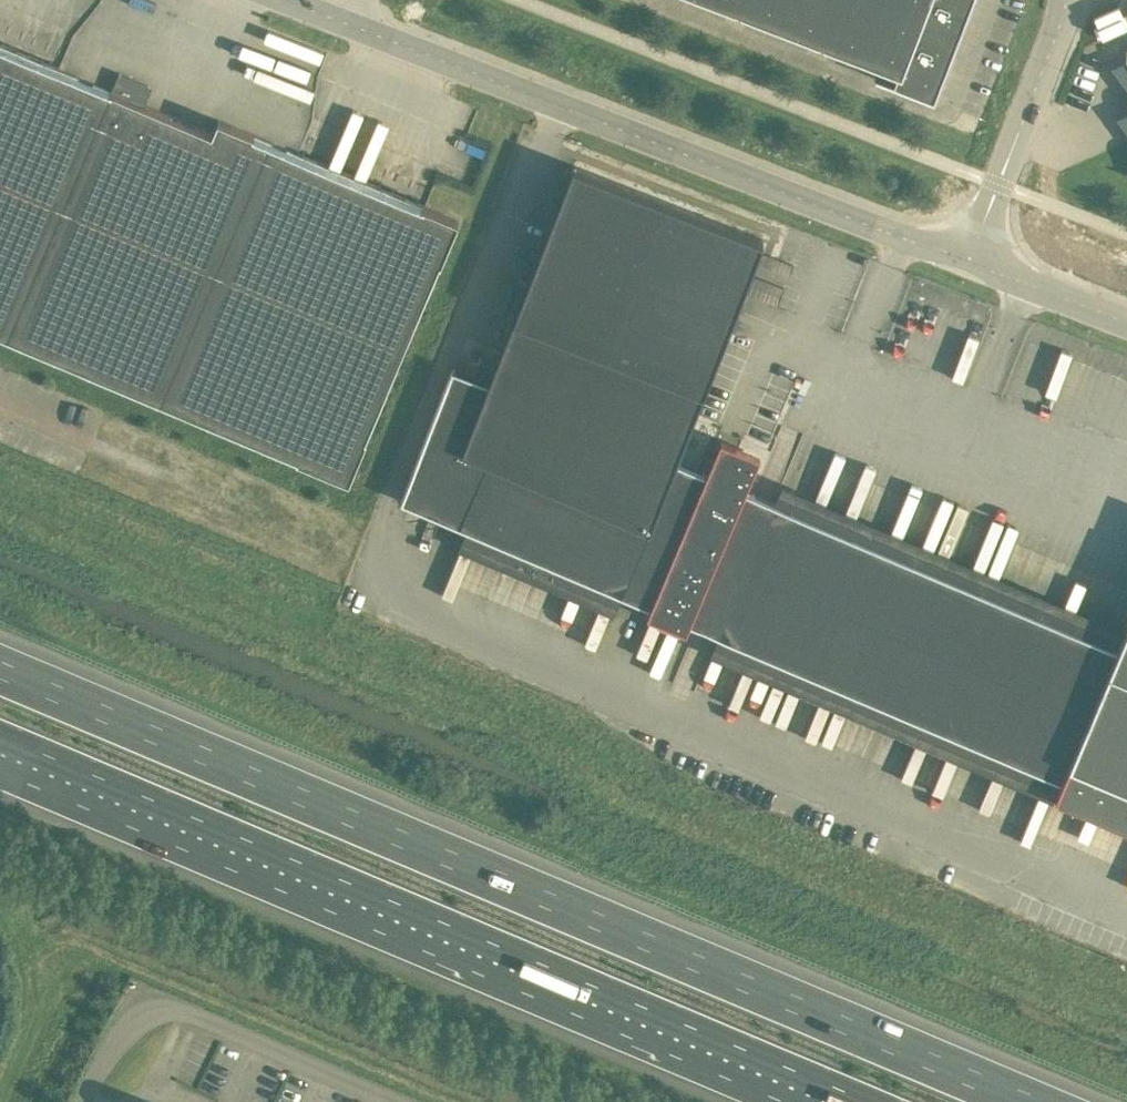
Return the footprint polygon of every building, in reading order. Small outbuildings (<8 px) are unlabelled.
[(880,65),(897,71),(893,83),(934,99),(972,0),(712,0),(880,65)] [(14,339),(116,382),(348,480),(407,339),(458,219),(425,206),(218,118),(212,132),(141,102),(148,85),(119,72),(111,90),(0,43),(0,333),(14,339)] [(401,500),(420,507),(466,525),(463,535),(618,603),(622,593),(718,634),(714,644),(1057,789),(1126,819),(1126,635),(1125,639),(1121,638),(778,492),(774,502),(744,490),(740,488),(751,463),(754,457),(722,443),(719,450),(708,474),(706,473),(676,461),(757,249),(762,238),(574,166),(491,382),(488,381),(470,374),(452,367),(401,500)]
